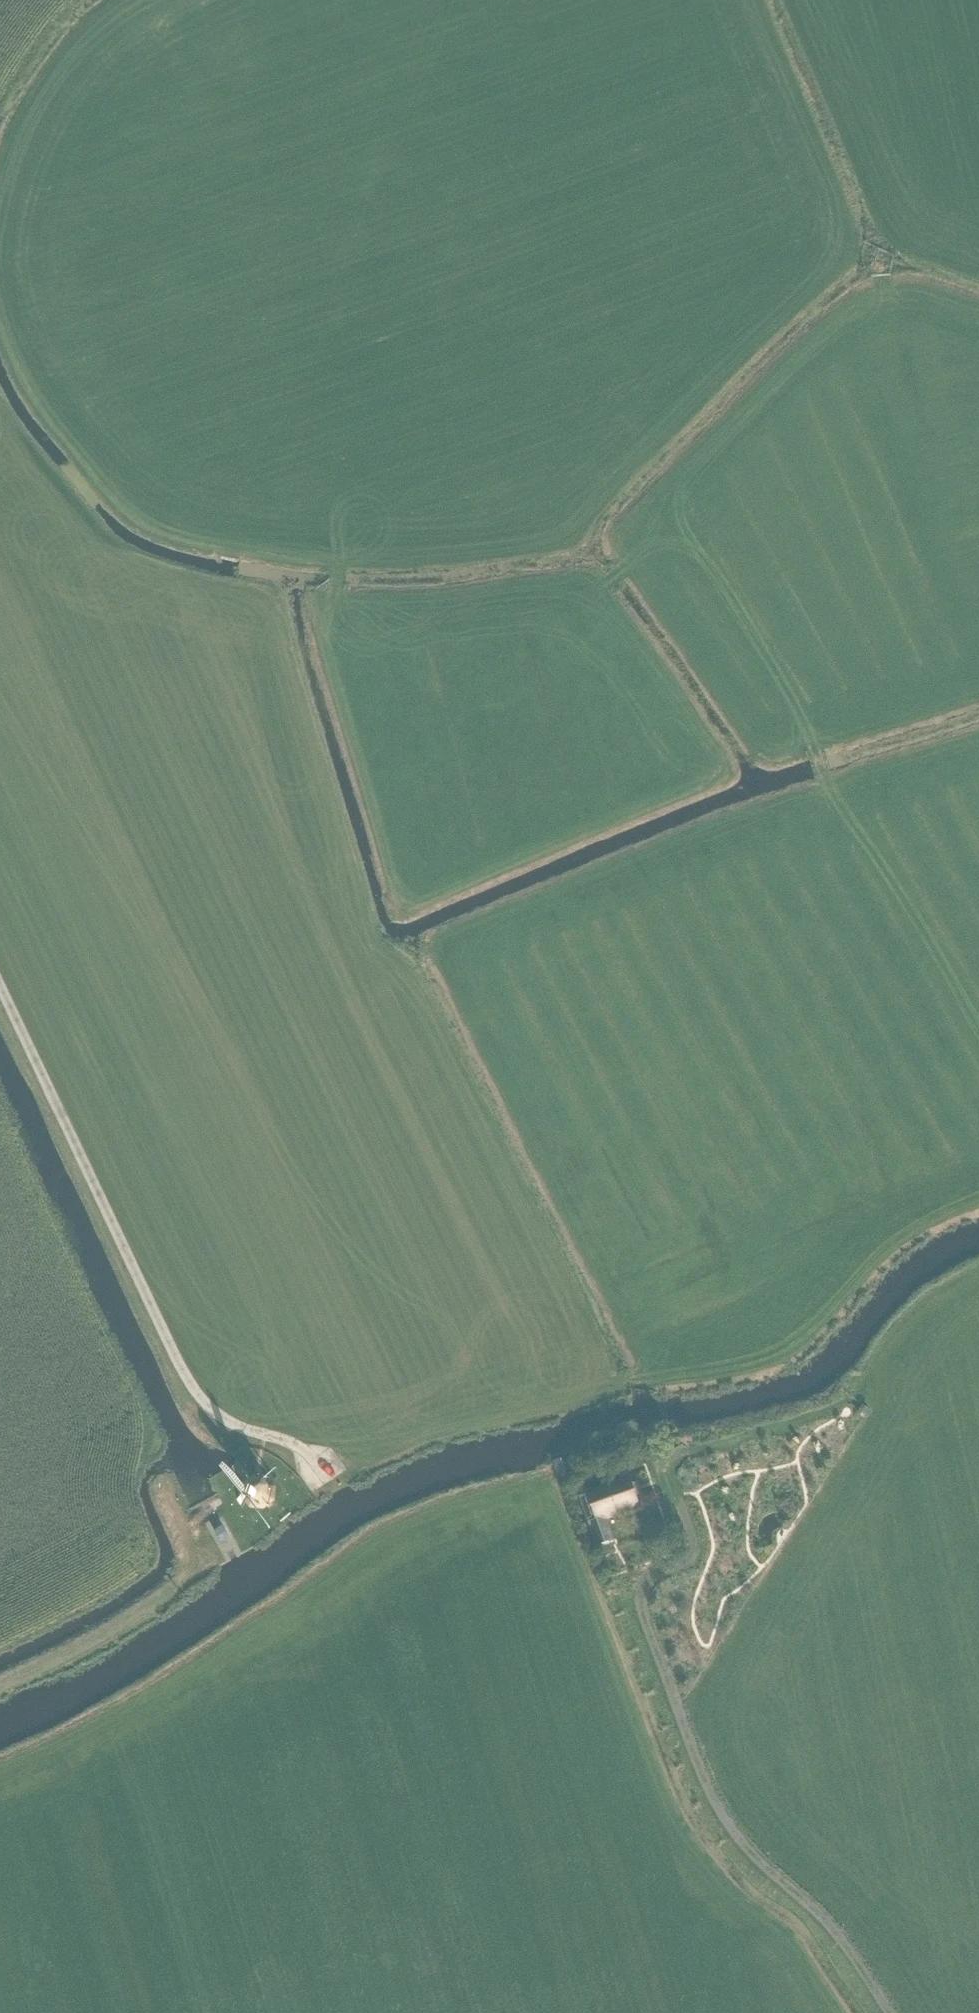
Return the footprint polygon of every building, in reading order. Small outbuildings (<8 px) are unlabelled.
[(863,1406),(858,1413),(864,1418),(869,1410),(863,1406)] [(635,1495),(640,1494),(636,1481),(631,1483),(630,1479),(580,1497),(597,1546),(613,1540),(605,1517),(639,1505),(635,1495)] [(220,1526),(214,1529),(222,1543),(228,1539),(220,1526)]
